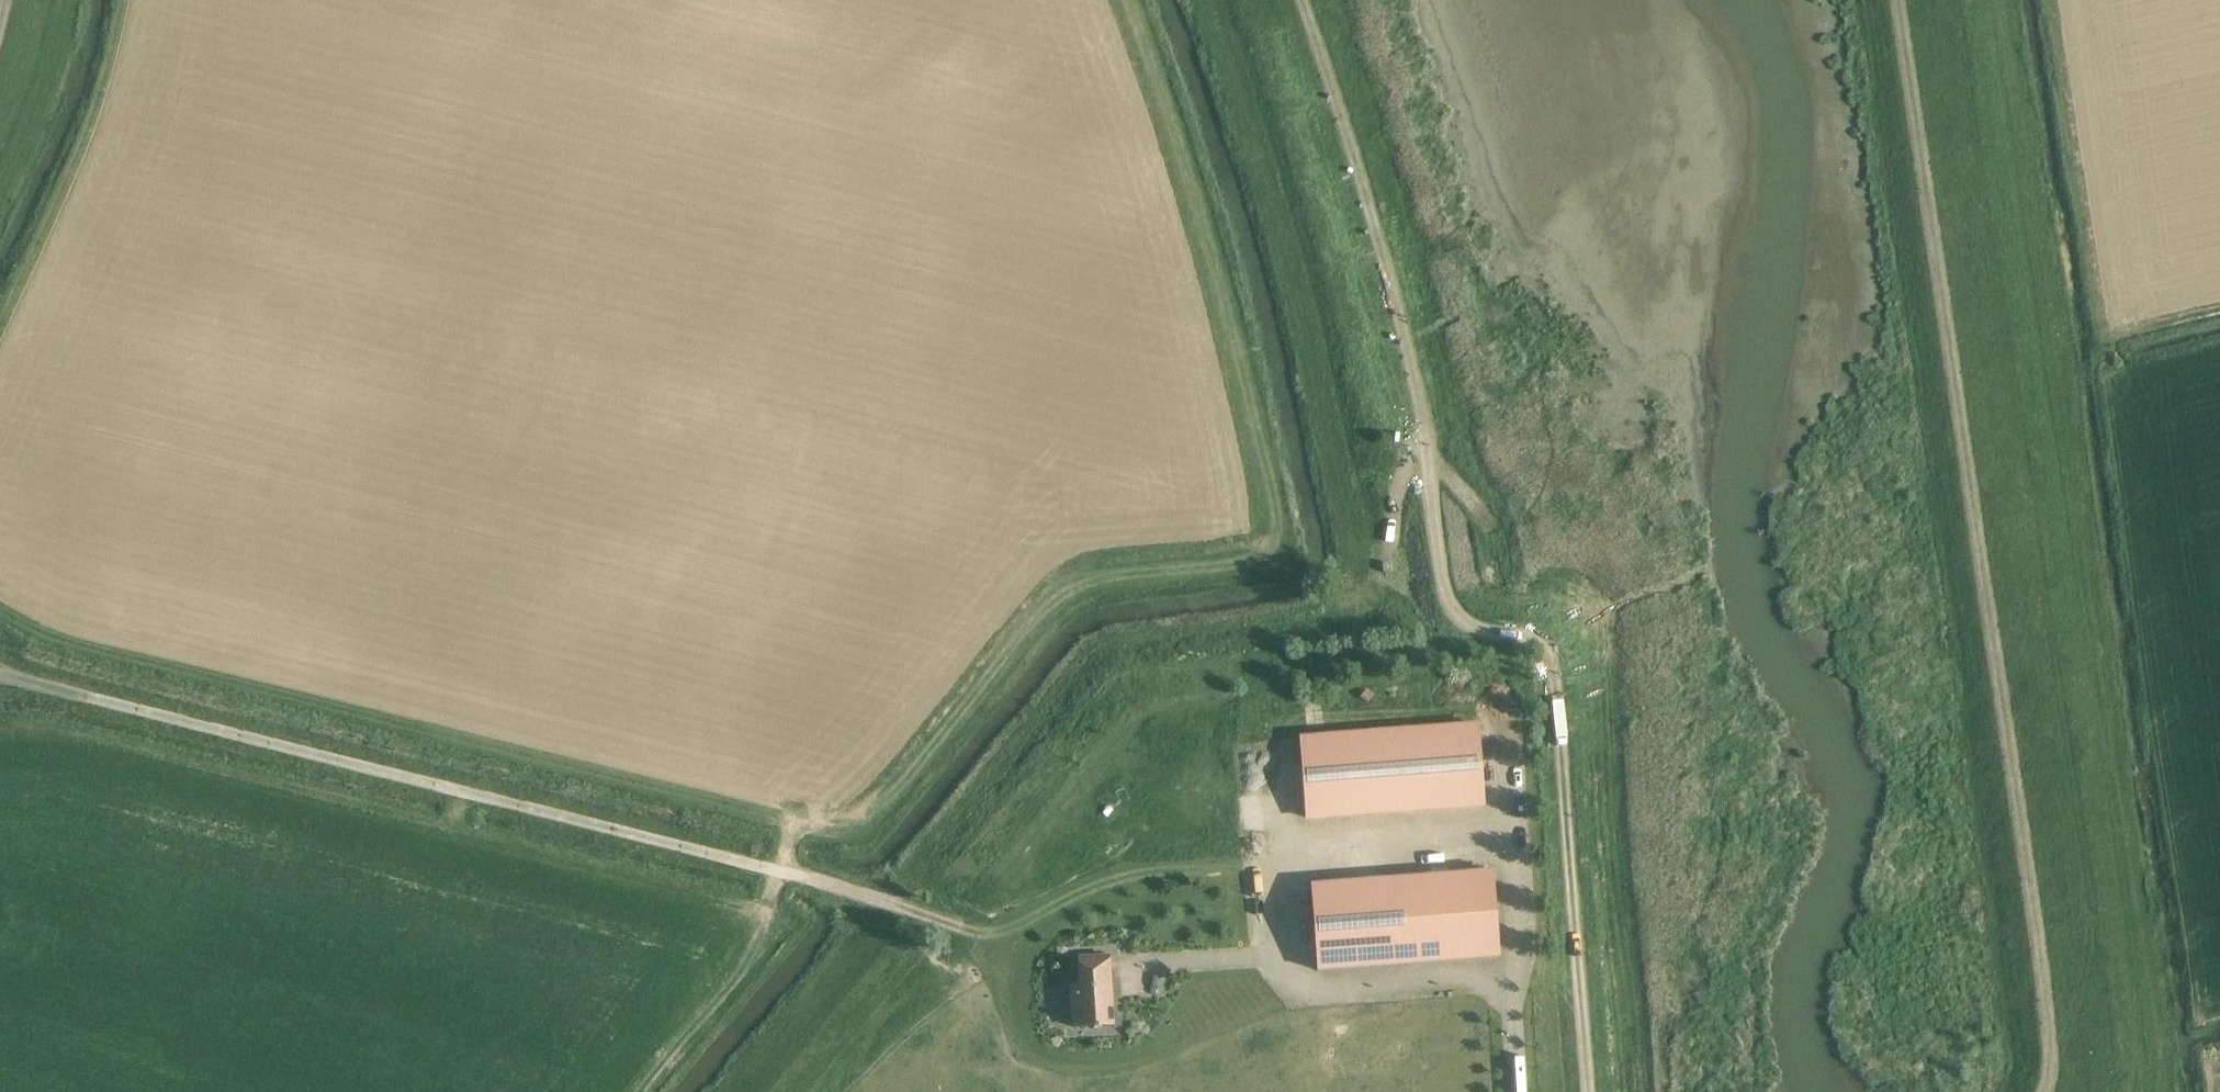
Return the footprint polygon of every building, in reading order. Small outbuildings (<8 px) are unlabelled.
[(1300,740),(1306,818),(1483,804),(1477,726),(1300,740)] [(1311,885),(1317,972),(1495,958),(1489,871),(1311,885)] [(1073,1026),(1073,1028),(1114,1026),(1109,957),(1080,958),(1081,987),(1072,987),(1072,1007),(1073,1026)]
